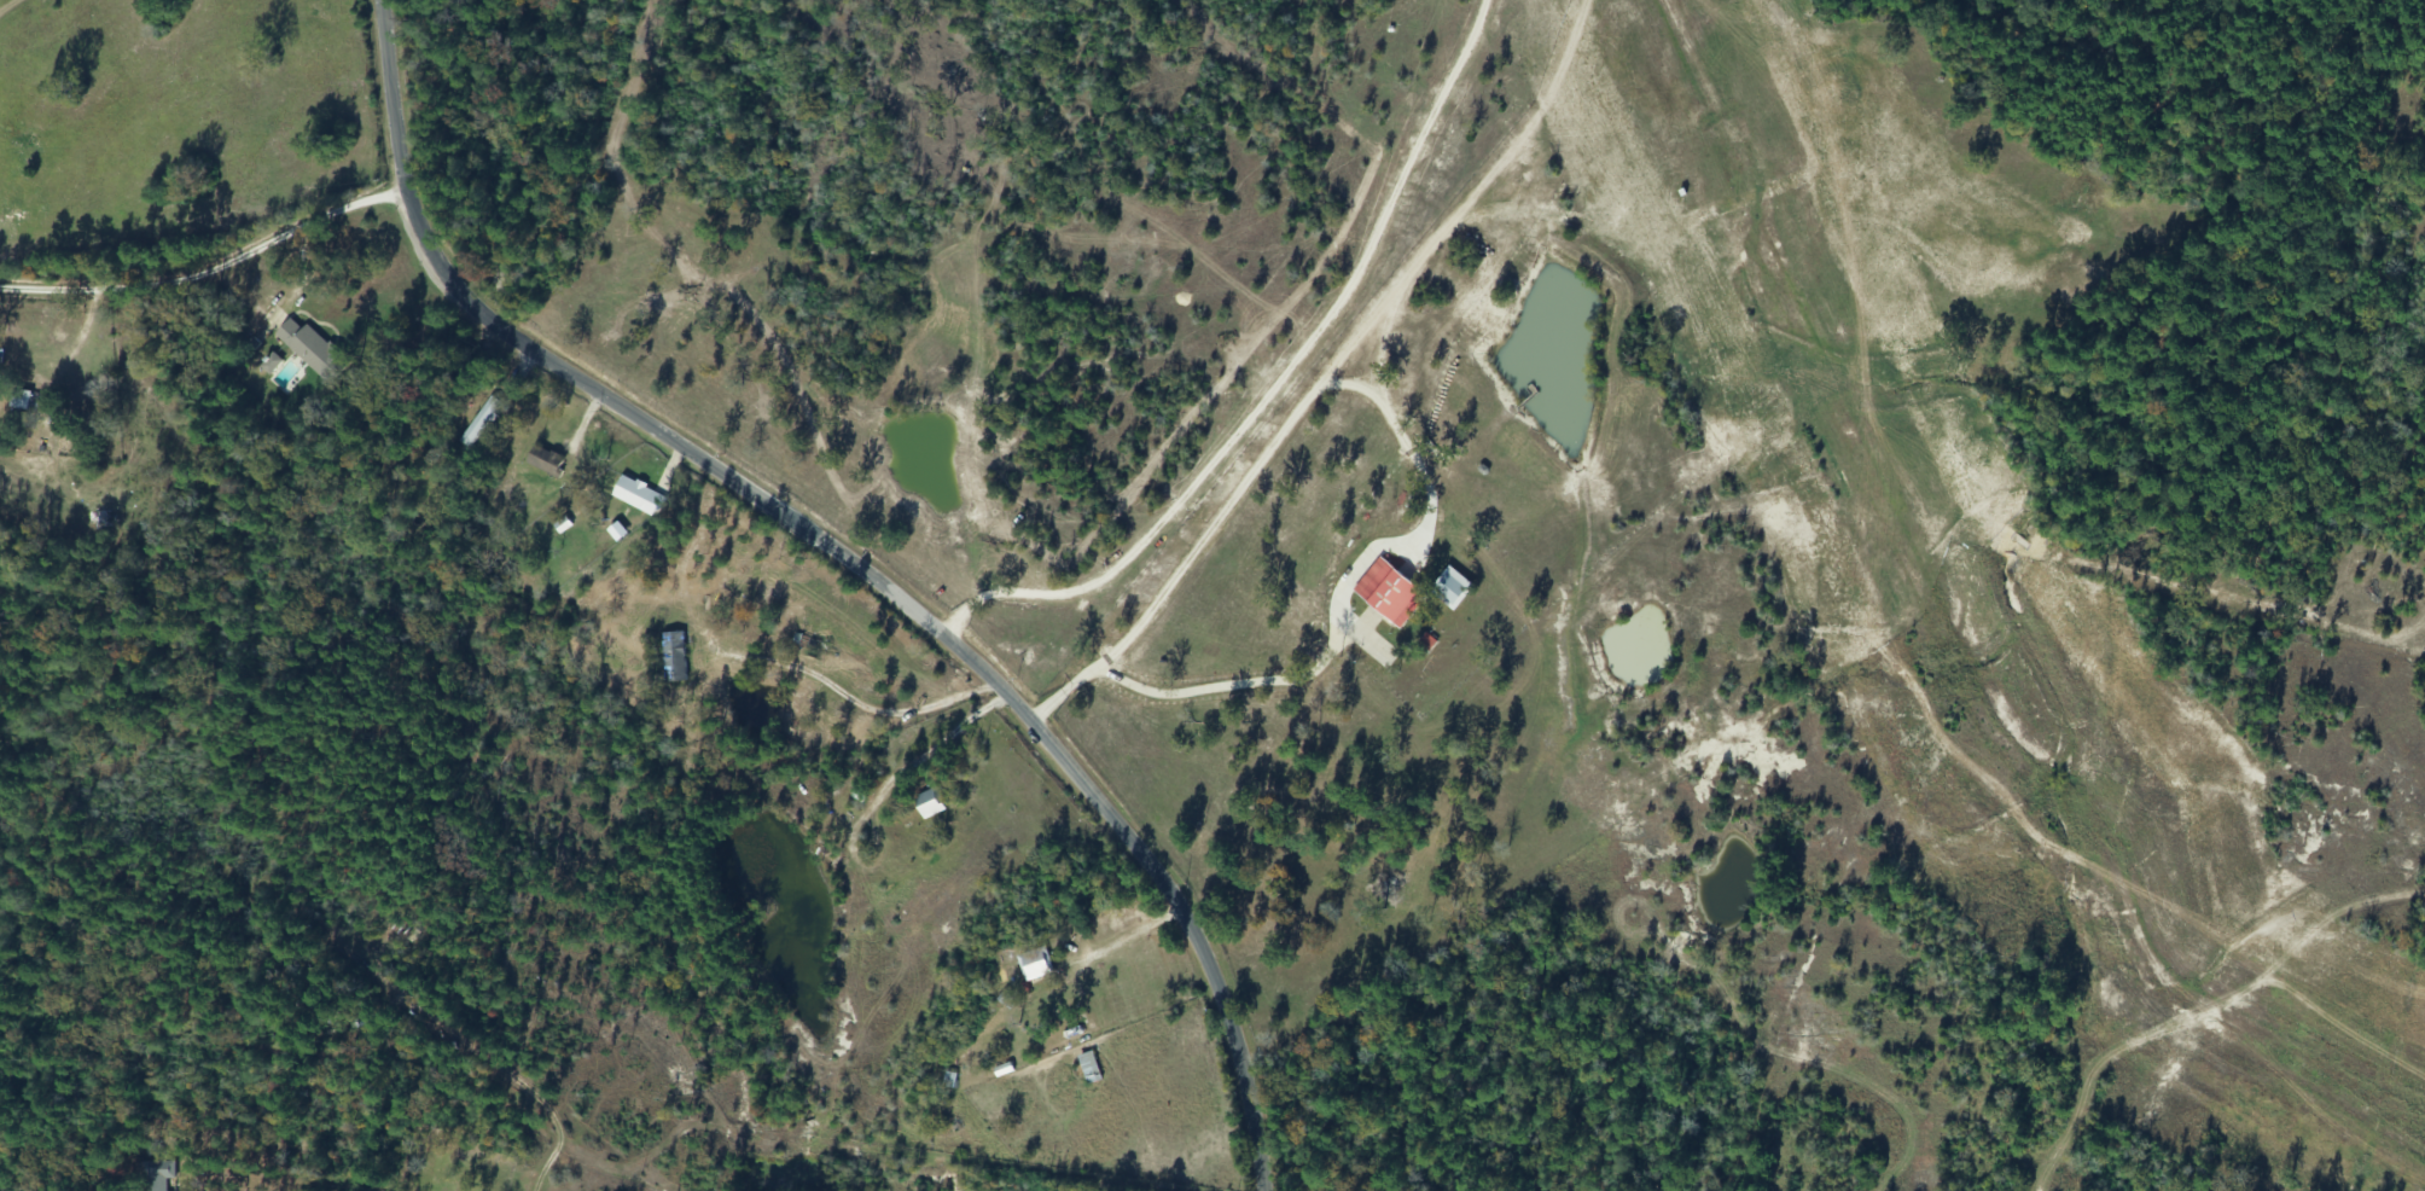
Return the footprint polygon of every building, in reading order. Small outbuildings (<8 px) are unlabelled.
[(307,324),(302,330),(289,319),(274,336),(327,384),(347,361),(307,324)] [(8,415),(17,416),(18,409),(28,411),(32,392),(12,389),(8,415)] [(501,404),(491,397),(459,441),(468,448),(501,404)] [(526,463),(559,480),(569,462),(536,444),(526,463)] [(612,502),(642,512),(650,488),(620,477),(612,502)] [(1428,595),(1379,557),(1352,591),(1401,629),(1428,595)] [(663,632),(663,681),(685,681),(685,632),(663,632)] [(924,818),(944,809),(935,788),(915,797),(924,818)] [(1026,982),(1053,974),(1044,946),(1017,954),(1026,982)] [(1101,1080),(1091,1051),(1078,1055),(1087,1084),(1101,1080)] [(946,1077),(946,1088),(954,1089),(954,1078),(946,1077)] [(170,1180),(174,1180),(174,1162),(138,1162),(138,1190),(170,1190),(170,1180)]
